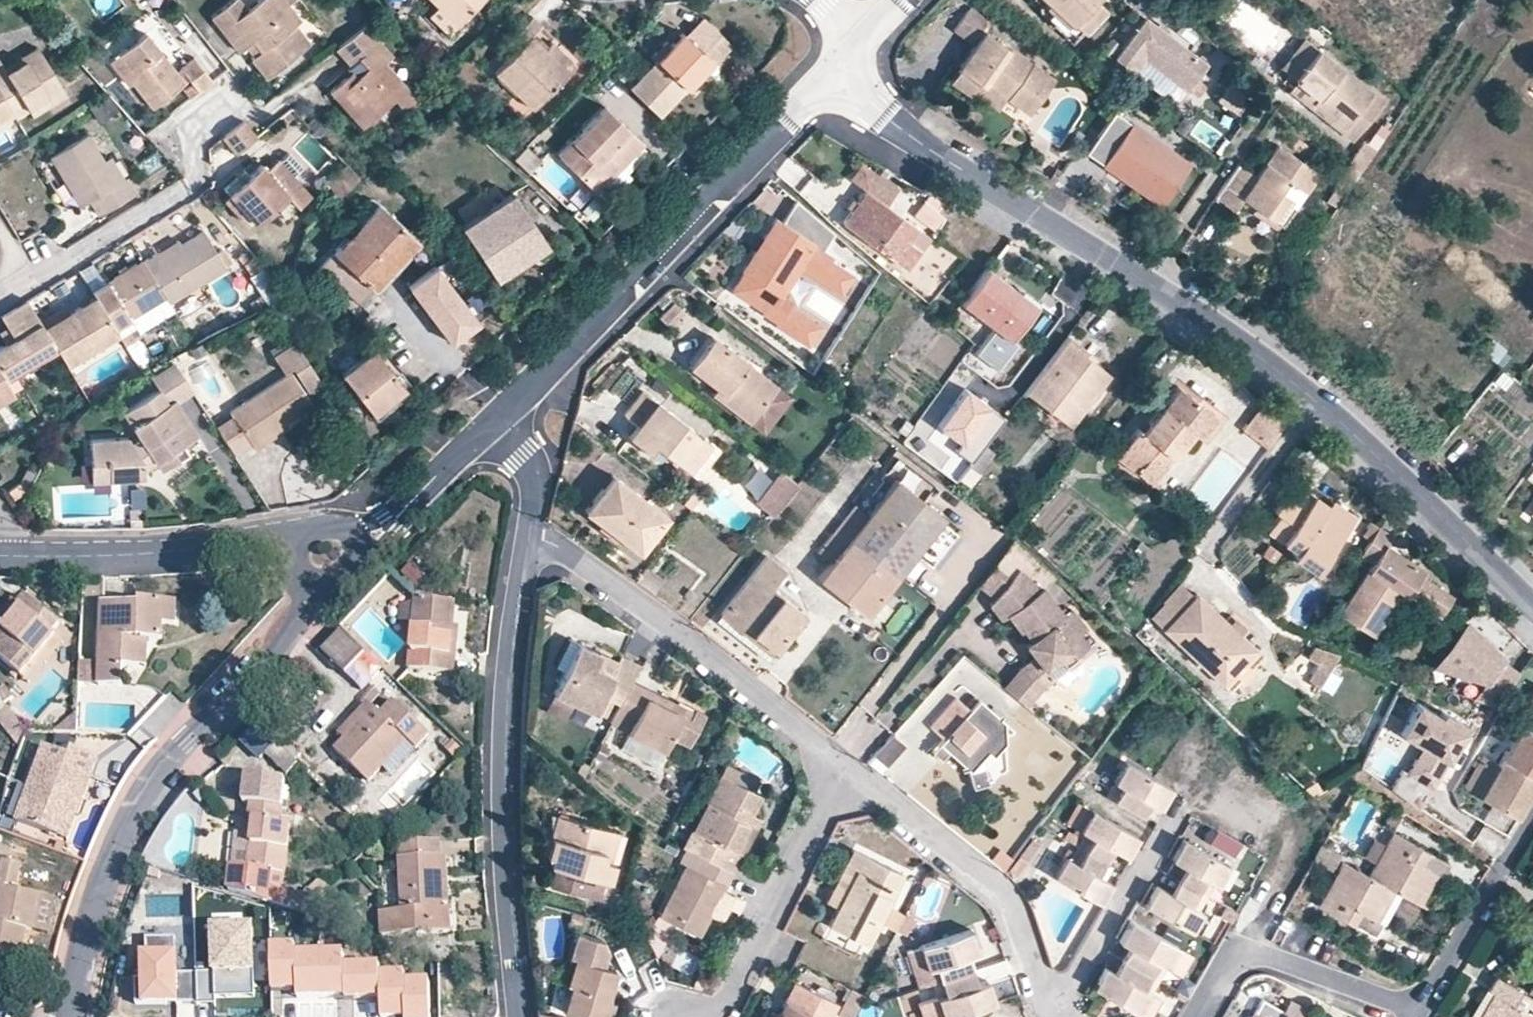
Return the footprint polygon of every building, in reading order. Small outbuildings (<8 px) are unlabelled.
[(309,43),(284,8),(289,5),(286,0),(258,0),(247,9),(241,0),(232,0),(211,17),(239,53),(246,47),(254,41),(261,50),(253,57),(250,59),(266,79),(309,43)] [(437,3),(456,23),(479,0),(434,0),(437,3)] [(1094,0),(1044,0),(1070,25),(1073,22),(1094,0)] [(1096,0),(1094,0),(1073,22),(1082,31),(1105,8),(1096,0)] [(456,23),(437,3),(427,13),(446,34),(456,23)] [(284,8),(309,43),(325,32),(311,13),(301,20),(289,5),(284,8)] [(975,46),(984,32),(991,22),(970,8),(952,31),(975,46)] [(522,116),(569,68),(545,46),(532,34),(543,23),(533,14),(505,42),(512,52),(494,71),(516,92),(508,101),(522,116)] [(656,58),(628,87),(659,115),(694,78),(689,75),(707,55),(714,61),(731,43),(703,17),(685,35),(681,31),(670,44),(665,39),(652,53),(656,58)] [(1206,64),(1162,31),(1160,34),(1156,31),(1158,28),(1145,18),(1115,57),(1133,71),(1143,57),(1186,90),(1206,64)] [(389,56),(365,25),(335,49),(349,66),(360,58),(368,66),(357,76),(351,82),(345,76),(328,91),(361,128),(395,100),(404,111),(419,99),(384,61),(389,56)] [(1052,77),(984,32),(975,46),(961,66),(1005,96),(1027,113),(1052,77)] [(146,33),(115,57),(135,80),(132,84),(152,109),(186,82),(146,33)] [(545,46),(569,68),(576,62),(552,38),(545,46)] [(1382,100),(1303,38),(1280,67),(1296,80),(1289,90),(1351,139),(1382,100)] [(246,47),(253,57),(261,50),(254,41),(246,47)] [(35,46),(2,66),(6,71),(38,51),(35,46)] [(13,114),(15,117),(27,110),(62,90),(38,51),(6,71),(2,66),(0,62),(0,92),(13,114)] [(697,81),(714,61),(707,55),(689,75),(694,78),(697,81)] [(135,80),(115,57),(110,61),(129,86),(132,84),(135,80)] [(180,68),(199,92),(212,81),(194,58),(180,68)] [(998,108),(1005,96),(961,66),(951,81),(973,97),(977,93),(998,108)] [(351,70),(345,76),(351,82),(357,76),(351,70)] [(1231,111),(1248,88),(1235,79),(1217,100),(1231,111)] [(62,90),(27,110),(32,116),(47,107),(51,114),(70,101),(62,90)] [(13,114),(0,92),(0,122),(13,114)] [(119,110),(108,95),(89,108),(100,123),(119,110)] [(634,168),(632,166),(626,160),(640,146),(643,143),(603,103),(556,152),(604,199),(634,168)] [(1188,164),(1113,113),(1099,133),(1115,144),(1108,154),(1139,175),(1132,184),(1161,204),(1188,164)] [(244,121),(222,139),(235,153),(257,137),(244,121)] [(1108,154),(1115,144),(1099,133),(1085,152),(1102,163),(1108,154)] [(62,148),(51,155),(50,156),(80,205),(90,200),(99,215),(136,193),(126,177),(124,178),(117,183),(103,160),(86,134),(62,148)] [(542,159),(526,143),(512,157),(529,173),(542,159)] [(1238,164),(1215,197),(1234,209),(1243,197),(1281,224),(1316,172),(1277,144),(1255,176),(1238,164)] [(49,151),(51,155),(62,148),(60,145),(49,151)] [(626,160),(632,166),(645,152),(640,146),(626,160)] [(290,152),(280,160),(293,175),(303,167),(290,152)] [(1139,175),(1108,154),(1102,163),(1132,184),(1139,175)] [(117,183),(124,178),(110,155),(103,160),(117,183)] [(261,163),(251,174),(245,181),(238,174),(222,189),(255,226),(287,196),(299,208),(312,195),(280,160),(278,158),(267,169),(261,163)] [(865,191),(878,173),(862,161),(849,179),(865,191)] [(361,180),(347,165),(329,183),(343,197),(361,180)] [(1346,189),(1348,190),(1360,174),(1351,166),(1328,200),(1335,205),(1346,189)] [(245,181),(251,174),(245,168),(238,174),(245,181)] [(878,173),(865,191),(885,205),(898,188),(878,173)] [(457,222),(491,273),(542,240),(508,188),(457,222)] [(885,205),(865,191),(842,222),(905,268),(917,252),(906,244),(917,228),(885,205)] [(937,213),(942,203),(929,196),(915,214),(937,232),(944,219),(937,213)] [(389,248),(396,254),(413,236),(372,199),(313,263),(354,300),(380,272),(373,265),(389,248)] [(779,294),(798,265),(840,292),(851,275),(829,261),(831,258),(810,245),(813,242),(775,217),(762,237),(766,240),(758,253),(754,249),(741,270),(743,271),(731,289),(762,308),(761,311),(775,320),(774,322),(787,330),(799,312),(788,306),(791,301),(779,294)] [(906,244),(917,252),(927,236),(917,228),(906,244)] [(155,252),(142,260),(164,297),(168,302),(232,263),(223,249),(216,254),(202,232),(181,245),(160,258),(155,252)] [(177,239),(155,252),(160,258),(181,245),(177,239)] [(380,272),(396,254),(389,248),(373,265),(380,272)] [(243,266),(250,261),(245,253),(238,258),(243,266)] [(253,259),(250,261),(243,266),(250,278),(261,270),(253,259)] [(164,297),(142,260),(108,281),(102,284),(92,290),(96,297),(119,334),(126,345),(140,336),(129,319),(147,308),(164,297)] [(446,340),(473,319),(430,263),(403,284),(414,297),(416,295),(438,324),(435,326),(446,340)] [(272,307),(284,292),(265,267),(261,270),(250,278),(248,279),(269,309),(272,307)] [(1036,305),(988,268),(961,304),(995,330),(977,353),(998,370),(1019,343),(1012,338),(1036,305)] [(102,284),(108,281),(104,275),(98,279),(102,284)] [(56,347),(66,365),(119,334),(96,297),(69,312),(44,328),(56,347)] [(168,302),(164,297),(147,308),(150,314),(168,302)] [(5,378),(56,347),(44,328),(33,312),(27,302),(1,317),(6,326),(14,340),(6,344),(0,348),(0,371),(5,378)] [(48,303),(33,312),(44,328),(69,312),(63,305),(53,311),(48,303)] [(671,304),(658,321),(671,330),(684,313),(671,304)] [(818,326),(799,312),(787,330),(790,332),(807,343),(818,326)] [(6,344),(14,340),(6,326),(0,330),(0,335),(6,344)] [(1086,349),(1069,336),(1027,392),(1070,426),(1110,375),(1095,363),(1083,354),(1086,349)] [(711,337),(689,366),(716,387),(711,393),(747,421),(775,385),(711,337)] [(308,393),(320,385),(293,341),(272,354),(283,372),(291,366),(308,393)] [(336,370),(364,406),(380,393),(383,398),(400,385),(368,345),(336,370)] [(1098,358),(1086,349),(1083,354),(1095,363),(1098,358)] [(176,402),(192,391),(174,365),(149,376),(158,388),(164,385),(176,402)] [(13,392),(5,378),(0,371),(0,400),(13,392)] [(251,444),(284,422),(311,404),(290,371),(230,411),(240,428),(251,444)] [(193,429),(176,402),(164,385),(158,388),(121,412),(138,437),(130,442),(127,437),(89,439),(90,464),(107,464),(108,481),(144,479),(144,469),(144,462),(149,453),(155,463),(160,471),(177,459),(172,451),(191,438),(193,429)] [(761,432),(789,396),(775,385),(747,421),(761,432)] [(1197,435),(1215,414),(1178,386),(1143,431),(1139,427),(1117,455),(1152,482),(1192,431),(1197,435)] [(686,470),(708,442),(642,392),(625,415),(637,425),(627,437),(646,452),(653,444),(686,470)] [(380,393),(364,406),(368,410),(383,398),(380,393)] [(1267,406),(1263,403),(1243,429),(1269,449),(1288,423),(1267,406)] [(289,428),(284,422),(251,444),(254,451),(289,428)] [(960,478),(985,446),(972,435),(955,455),(917,427),(907,438),(960,478)] [(251,444),(240,428),(223,439),(233,456),(251,444)] [(993,453),(985,446),(960,478),(969,485),(993,453)] [(144,469),(155,463),(149,453),(144,462),(144,469)] [(757,462),(740,482),(751,493),(769,473),(757,462)] [(107,464),(90,464),(91,482),(108,481),(107,464)] [(778,501),(782,505),(798,485),(782,474),(767,492),(778,501)] [(640,554),(667,519),(614,478),(586,513),(623,541),(640,554)] [(851,540),(897,577),(913,556),(943,517),(896,480),(875,507),(869,515),(851,540)] [(25,493),(19,483),(7,490),(14,501),(25,493)] [(1338,513),(1329,507),(1295,483),(1275,511),(1279,514),(1267,530),(1297,552),(1293,556),(1317,572),(1347,529),(1334,519),(1338,513)] [(686,506),(692,511),(699,501),(693,496),(686,506)] [(768,512),(773,516),(782,505),(778,501),(768,512)] [(1333,502),(1329,507),(1338,513),(1334,519),(1347,529),(1355,518),(1333,502)] [(868,615),(897,577),(851,540),(869,515),(856,506),(825,546),(837,555),(819,578),(868,615)] [(139,509),(129,510),(129,520),(139,519),(139,509)] [(1370,539),(1378,527),(1371,522),(1363,535),(1370,539)] [(1392,535),(1378,526),(1378,527),(1370,539),(1360,555),(1373,564),(1341,613),(1374,635),(1402,592),(1430,611),(1443,590),(1421,575),(1425,569),(1386,544),(1392,535)] [(1272,562),(1279,552),(1270,546),(1262,555),(1272,562)] [(766,556),(722,613),(749,634),(752,630),(776,649),(791,631),(804,615),(770,587),(784,570),(766,556)] [(1010,578),(994,567),(979,586),(995,598),(990,603),(996,611),(1001,619),(1009,613),(1029,640),(1024,644),(1035,657),(1020,669),(1042,688),(1043,688),(1054,679),(1047,668),(1060,657),(1085,639),(1081,633),(1087,628),(1072,608),(1064,614),(1043,587),(1039,590),(1029,576),(1018,568),(1010,578)] [(1151,616),(1164,627),(1194,596),(1182,584),(1151,616)] [(15,604),(21,609),(0,630),(0,660),(21,678),(57,638),(53,635),(65,621),(27,590),(15,604)] [(1452,595),(1443,590),(1430,611),(1439,616),(1452,595)] [(1194,596),(1164,627),(1224,684),(1258,649),(1197,592),(1194,596)] [(15,604),(11,601),(0,613),(0,630),(21,609),(15,604)] [(416,604),(413,630),(409,670),(453,674),(455,649),(450,648),(452,627),(454,604),(416,601),(416,604)] [(99,665),(79,665),(77,686),(121,687),(122,667),(138,668),(138,642),(148,642),(161,642),(162,627),(175,627),(176,604),(139,603),(140,606),(102,605),(99,665)] [(396,628),(413,630),(416,604),(398,608),(396,628)] [(749,634),(722,613),(717,619),(768,659),(776,649),(752,630),(749,634)] [(1496,704),(1499,701),(1518,674),(1503,663),(1504,661),(1460,629),(1445,649),(1487,680),(1474,698),(1496,704)] [(345,674),(364,654),(339,630),(319,649),(345,674)] [(564,668),(578,642),(569,637),(556,664),(564,668)] [(64,644),(57,638),(21,678),(28,685),(64,644)] [(1090,645),(1085,639),(1060,657),(1069,669),(1079,661),(1076,656),(1090,645)] [(148,669),(148,642),(138,642),(138,668),(148,669)] [(633,681),(640,666),(630,660),(621,656),(618,662),(612,675),(592,664),(599,652),(578,642),(564,668),(553,691),(570,699),(594,712),(603,695),(614,700),(621,704),(633,681)] [(1339,654),(1315,646),(1309,658),(1319,665),(1309,679),(1319,686),(1339,654)] [(612,675),(618,662),(599,652),(592,664),(612,675)] [(1020,669),(1005,688),(1027,706),(1042,688),(1020,669)] [(621,704),(617,712),(634,721),(628,732),(665,749),(671,737),(688,745),(704,713),(695,708),(693,711),(689,718),(664,706),(668,698),(652,691),(633,681),(621,704)] [(1152,694),(1143,686),(1131,703),(1140,710),(1152,694)] [(561,716),(570,699),(553,691),(544,707),(561,716)] [(605,718),(614,700),(603,695),(594,712),(605,718)] [(165,697),(141,724),(156,737),(180,710),(165,697)] [(693,711),(668,698),(664,706),(689,718),(693,711)] [(1005,721),(979,699),(970,709),(958,698),(931,727),(944,738),(932,750),(939,756),(942,759),(949,751),(968,767),(974,787),(989,782),(981,760),(986,753),(993,760),(1006,743),(1005,721)] [(1465,720),(1440,705),(1437,710),(1415,698),(1396,731),(1417,743),(1403,768),(1397,764),(1386,784),(1418,803),(1465,720)] [(369,705),(358,716),(365,722),(345,742),(336,752),(368,784),(383,769),(390,777),(429,737),(394,703),(381,716),(369,705)] [(6,708),(0,713),(0,725),(19,749),(25,732),(6,708)] [(365,722),(358,716),(339,735),(345,742),(365,722)] [(1532,788),(1532,735),(1520,728),(1498,766),(1481,795),(1517,816),(1532,788)] [(665,749),(628,732),(621,746),(657,765),(665,749)] [(893,734),(875,755),(887,767),(907,746),(893,734)] [(298,766),(305,773),(312,766),(290,745),(282,751),(298,766)] [(15,821),(57,839),(80,776),(89,779),(97,761),(71,750),(69,757),(44,747),(15,821)] [(1481,795),(1498,766),(1483,758),(1466,787),(1481,795)] [(687,849),(732,872),(742,853),(733,848),(740,834),(752,813),(761,795),(754,791),(759,781),(726,763),(683,847),(687,849)] [(1177,794),(1160,784),(1131,767),(1111,801),(1147,823),(1153,813),(1156,807),(1166,813),(1177,794)] [(80,776),(57,839),(66,843),(89,779),(80,776)] [(282,810),(285,784),(285,782),(272,780),(245,777),(242,805),(251,806),(282,810)] [(1067,822),(1082,830),(1093,810),(1079,802),(1067,822)] [(284,875),(290,825),(282,824),(280,824),(282,810),(251,806),(250,820),(255,820),(254,837),(249,836),(245,868),(231,866),(228,891),(268,903),(274,873),(284,875)] [(1070,830),(1064,839),(1076,845),(1104,862),(1109,854),(1112,848),(1127,855),(1139,836),(1093,810),(1082,830),(1078,836),(1070,830)] [(601,859),(610,830),(549,812),(552,830),(551,835),(554,836),(548,856),(553,857),(551,865),(554,866),(550,884),(604,900),(609,881),(603,880),(609,861),(601,859)] [(760,818),(752,813),(740,834),(749,839),(760,818)] [(617,832),(610,830),(601,859),(609,861),(617,832)] [(1401,894),(1419,904),(1429,889),(1424,886),(1433,871),(1437,874),(1442,876),(1450,864),(1392,832),(1385,845),(1393,849),(1384,863),(1377,859),(1367,875),(1394,890),(1401,894)] [(245,868),(249,836),(234,835),(231,866),(245,868)] [(1022,855),(1027,859),(1040,843),(1032,837),(1020,853),(1022,855)] [(1247,860),(1253,849),(1232,837),(1225,848),(1247,860)] [(1178,881),(1207,897),(1214,883),(1217,884),(1229,865),(1185,840),(1174,859),(1186,867),(1183,872),(1178,881)] [(381,913),(382,937),(450,933),(448,910),(440,911),(441,902),(448,902),(445,861),(437,861),(437,842),(399,844),(403,911),(381,913)] [(1111,882),(1105,879),(1097,875),(1100,869),(1104,862),(1076,845),(1069,858),(1066,856),(1055,876),(1100,901),(1111,882)] [(1385,845),(1377,859),(1384,863),(1393,849),(1385,845)] [(722,889),(732,872),(687,849),(680,862),(685,865),(660,914),(698,934),(709,913),(722,889)] [(902,872),(854,849),(827,900),(838,906),(829,923),(866,943),(902,872)] [(1041,868),(1055,876),(1066,856),(1053,849),(1041,868)] [(1016,874),(1027,859),(1022,855),(1010,869),(1016,874)] [(603,880),(609,881),(614,863),(609,861),(603,880)] [(1367,875),(1343,861),(1319,903),(1375,935),(1382,924),(1376,920),(1394,890),(1367,875)] [(1105,879),(1112,867),(1104,862),(1100,869),(1097,875),(1105,879)] [(0,873),(0,968),(18,973),(27,930),(48,936),(56,900),(16,891),(20,866),(3,863),(0,873)] [(1424,886),(1429,889),(1437,874),(1433,871),(1424,886)] [(268,903),(283,905),(287,892),(283,891),(284,875),(274,873),(268,903)] [(1223,895),(1238,903),(1250,883),(1235,875),(1223,895)] [(1200,910),(1207,897),(1178,881),(1174,887),(1171,893),(1158,886),(1145,905),(1191,930),(1203,911),(1200,910)] [(322,901),(331,891),(323,884),(313,893),(322,901)] [(735,896),(722,889),(709,913),(722,921),(735,896)] [(297,910),(311,914),(321,902),(322,901),(313,893),(309,890),(302,897),(297,910)] [(1376,920),(1382,924),(1401,894),(1394,890),(1376,920)] [(297,910),(302,897),(287,892),(283,905),(297,910)] [(1230,923),(1236,912),(1226,907),(1221,918),(1230,923)] [(897,930),(905,914),(892,908),(885,923),(897,930)] [(913,919),(905,914),(897,930),(905,935),(913,919)] [(1122,960),(1159,981),(1178,947),(1133,922),(1121,940),(1130,946),(1127,951),(1122,960)] [(196,974),(197,1006),(205,1006),(216,1006),(215,976),(256,975),(254,928),(213,930),(214,974),(196,974)] [(932,978),(933,981),(973,968),(970,960),(968,954),(979,950),(971,929),(921,945),(908,949),(913,964),(926,960),(932,978)] [(607,998),(616,969),(604,966),(608,950),(604,941),(577,933),(570,956),(575,958),(567,983),(572,985),(564,1012),(582,1016),(601,1016),(607,998)] [(274,951),(276,992),(296,992),(296,997),(380,998),(380,1016),(431,1016),(431,983),(413,982),(412,974),(388,973),(388,968),(355,968),(352,955),(305,956),(304,949),(274,951)] [(175,957),(142,957),(142,1009),(175,1009),(175,957)] [(920,981),(932,978),(926,960),(913,964),(920,981)] [(1151,994),(1159,981),(1122,960),(1117,967),(1114,972),(1106,967),(1095,986),(1108,994),(1140,1013),(1151,994)] [(945,1016),(949,1016),(996,1001),(988,980),(978,983),(975,976),(973,968),(933,981),(945,1016)] [(1483,1007),(1477,1016),(1532,1016),(1532,997),(1496,975),(1489,988),(1493,990),(1497,992),(1487,1009),(1483,1007)] [(837,1003),(795,981),(779,1012),(776,1016),(830,1016),(837,1003)] [(1094,1016),(1108,994),(1095,986),(1090,994),(1095,998),(1085,1012),(1094,1016)] [(865,993),(853,987),(844,1004),(856,1010),(865,993)] [(1493,990),(1489,988),(1471,1016),(1477,1016),(1483,1007),(1493,990)] [(1493,990),(1483,1007),(1487,1009),(1497,992),(1493,990)] [(1151,994),(1140,1013),(1148,1016),(1151,1016),(1162,999),(1151,994)] [(607,998),(601,1016),(607,1016),(613,999),(607,998)] [(1283,1010),(1295,1016),(1309,1016),(1306,1015),(1310,1009),(1290,998),(1283,1010)] [(1252,1016),(1295,1016),(1283,1010),(1263,999),(1252,1016)]
